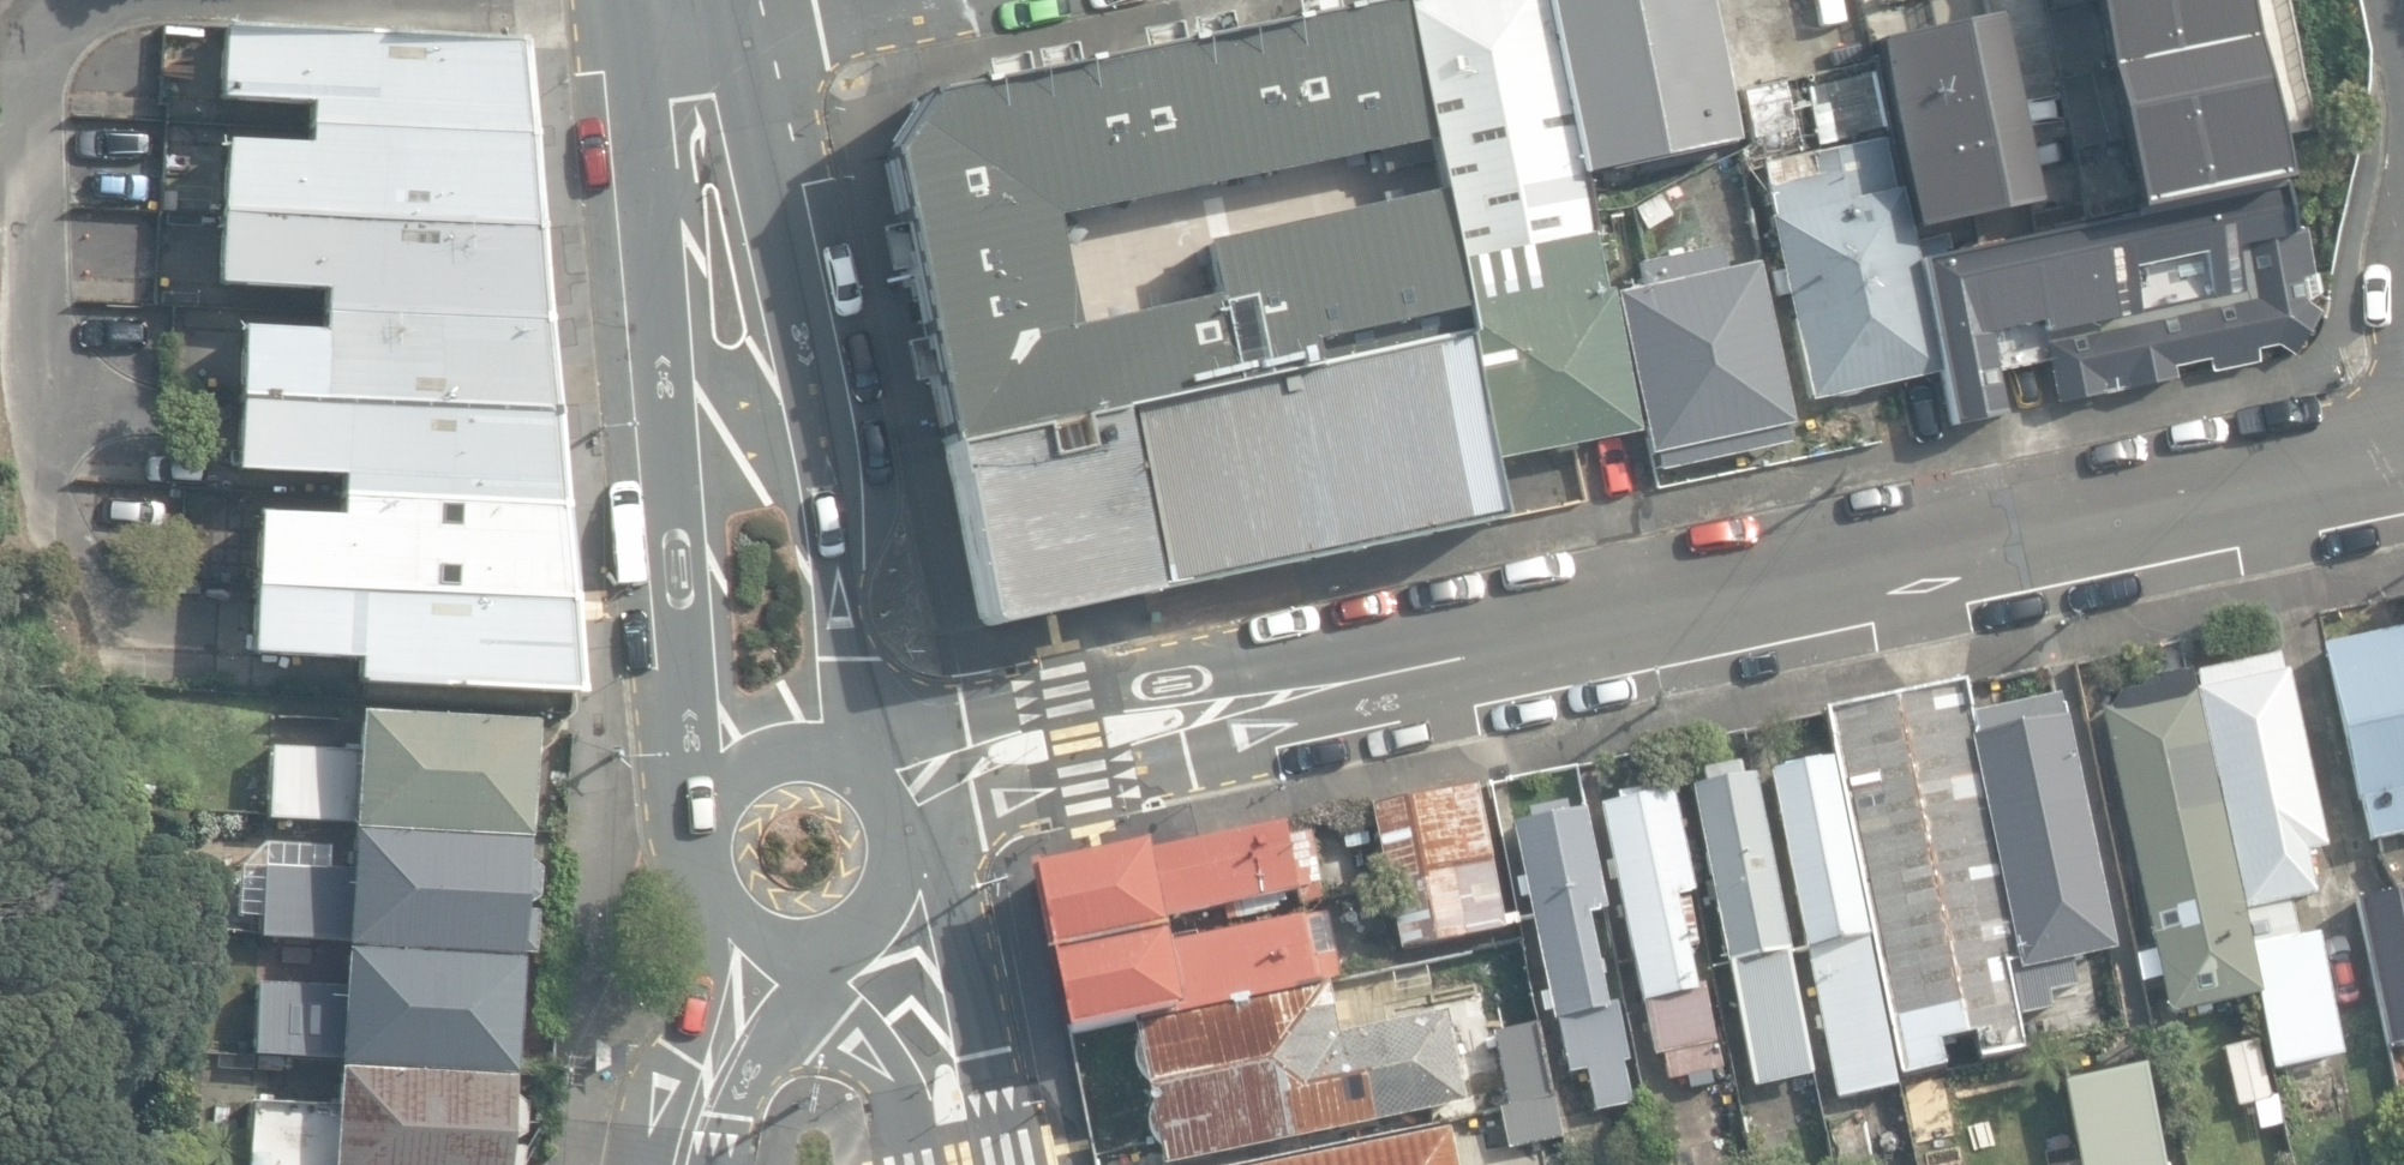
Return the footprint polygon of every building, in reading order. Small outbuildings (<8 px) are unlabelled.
[(1450,265),(1593,236),(1544,0),(1411,0),(1397,3),(1450,265)] [(1585,175),(1734,142),(1703,0),(1546,0),(1557,50),(1585,175)] [(2122,208),(2287,174),(2251,0),(2078,0),(2122,208)] [(885,158),(947,441),(1462,335),(1448,266),(1395,5),(924,101),(885,158)] [(306,128),(524,138),(515,47),(223,36),(218,104),(306,109),(306,128)] [(2010,40),(1882,71),(1923,247),(2052,217),(2010,40)] [(1761,79),(1749,42),(1724,50),(1736,87),(1761,79)] [(1872,70),(1807,84),(1819,137),(1883,123),(1872,70)] [(1737,92),(1745,130),(1789,121),(1781,83),(1737,92)] [(533,231),(524,138),(306,128),(306,151),(225,148),(222,215),(533,231)] [(1770,220),(1811,399),(1934,370),(1894,195),(1893,195),(1880,140),(1811,156),(1816,175),(1766,187),(1774,219),(1770,220)] [(1918,263),(1952,423),(2003,412),(1992,359),(2041,349),(2053,405),(2174,379),(2172,368),(2206,361),(2208,373),(2258,362),(2255,350),(2275,345),(2292,356),(2321,313),(2306,303),(2302,281),(2315,277),(2304,229),(2288,230),(2276,187),(1918,263)] [(1647,233),(1670,215),(1655,195),(1632,212),(1647,233)] [(533,231),(222,215),(218,289),(322,294),(321,313),(541,323),(533,231)] [(1456,267),(1492,460),(1636,433),(1609,290),(1603,291),(1594,239),(1456,267)] [(1651,454),(1654,470),(1786,442),(1782,423),(1787,422),(1753,264),(1725,269),(1721,247),(1636,265),(1640,288),(1612,294),(1646,455),(1651,454)] [(550,416),(541,323),(321,313),(321,335),(241,331),(238,401),(550,416)] [(983,623),(986,625),(1499,520),(1461,337),(945,444),(983,623)] [(550,416),(238,401),(235,474),(339,478),(339,497),(558,507),(550,416)] [(567,601),(558,507),(339,497),(339,519),(259,515),(255,588),(567,601)] [(567,601),(255,588),(251,656),(358,662),(358,682),(576,696),(567,601)] [(2371,843),(2403,835),(2403,628),(2322,647),(2358,806),(2362,805),(2371,843)] [(2198,694),(2244,913),(2316,898),(2307,855),(2326,850),(2288,674),(2281,675),(2277,656),(2195,673),(2199,693),(2198,694)] [(2259,996),(2191,675),(2142,685),(2144,692),(2114,698),(2116,709),(2101,712),(2152,952),(2134,956),(2139,983),(2159,979),(2166,1016),(2259,996)] [(1831,744),(1901,1077),(1945,1068),(1940,1042),(1972,1035),(1978,1063),(2026,1052),(2008,965),(2017,962),(1976,764),(1971,742),(1959,685),(1824,713),(1831,744)] [(2010,975),(2019,1017),(2050,1010),(2047,994),(2077,987),(2072,962),(2113,952),(2058,698),(1970,717),(1975,742),(1972,742),(2021,972),(2010,975)] [(355,825),(519,834),(525,724),(351,714),(350,752),(274,746),(270,815),(355,820),(355,825)] [(1805,953),(1834,1102),(1864,1096),(1864,1093),(1896,1087),(1833,764),(1822,767),(1820,760),(1782,767),(1783,772),(1772,774),(1807,953),(1805,953)] [(1692,792),(1752,1079),(1781,1073),(1782,1079),(1810,1073),(1755,776),(1743,779),(1740,762),(1698,771),(1702,790),(1692,792)] [(1405,949),(1405,951),(1507,928),(1475,787),(1373,810),(1405,949)] [(1664,1055),(1670,1083),(1722,1072),(1703,985),(1696,987),(1688,949),(1698,947),(1687,896),(1693,894),(1671,794),(1656,797),(1654,788),(1616,796),(1619,807),(1599,811),(1641,1002),(1643,1002),(1655,1057),(1664,1055)] [(1586,1072),(1594,1114),(1633,1106),(1625,1065),(1629,1064),(1618,1008),(1607,1010),(1589,919),(1601,916),(1600,913),(1606,912),(1586,815),(1566,819),(1564,809),(1528,816),(1530,824),(1513,828),(1555,1027),(1559,1026),(1569,1075),(1586,1072)] [(1283,828),(1142,856),(1141,850),(1036,871),(1053,958),(1167,935),(1164,921),(1296,894),(1283,828)] [(345,946),(516,954),(516,953),(535,954),(537,913),(521,912),(521,906),(537,897),(539,869),(524,856),(522,840),(352,832),(350,867),(263,863),(260,936),(345,940),(345,946)] [(2389,1049),(2403,1046),(2403,888),(2356,899),(2389,1049)] [(2297,937),(2291,907),(2244,917),(2247,930),(2265,926),(2267,939),(2248,942),(2275,1072),(2345,1058),(2319,932),(2297,937)] [(1167,935),(1053,958),(1069,1036),(1319,985),(1319,983),(1338,979),(1325,915),(1302,919),(1169,946),(1167,935)] [(1482,951),(1513,1107),(1544,1101),(1552,1099),(1522,943),(1482,951)] [(338,1064),(513,1073),(519,958),(345,949),(342,985),(257,981),(254,1053),(338,1057),(338,1064)] [(1162,1164),(1180,1164),(1465,1105),(1446,1011),(1336,1035),(1327,989),(1134,1030),(1162,1164)] [(2259,1041),(2225,1048),(2238,1109),(2272,1102),(2259,1041)] [(522,1147),(505,1147),(505,1142),(523,1132),(525,1105),(511,1093),(511,1075),(337,1067),(335,1104),(251,1100),(247,1164),(521,1164),(522,1147)] [(1946,1075),(1905,1085),(1923,1164),(1966,1164),(1946,1075)] [(1477,1117),(1486,1152),(1561,1133),(1552,1100),(1477,1117)] [(1450,1131),(1288,1164),(1457,1164),(1450,1131)]
